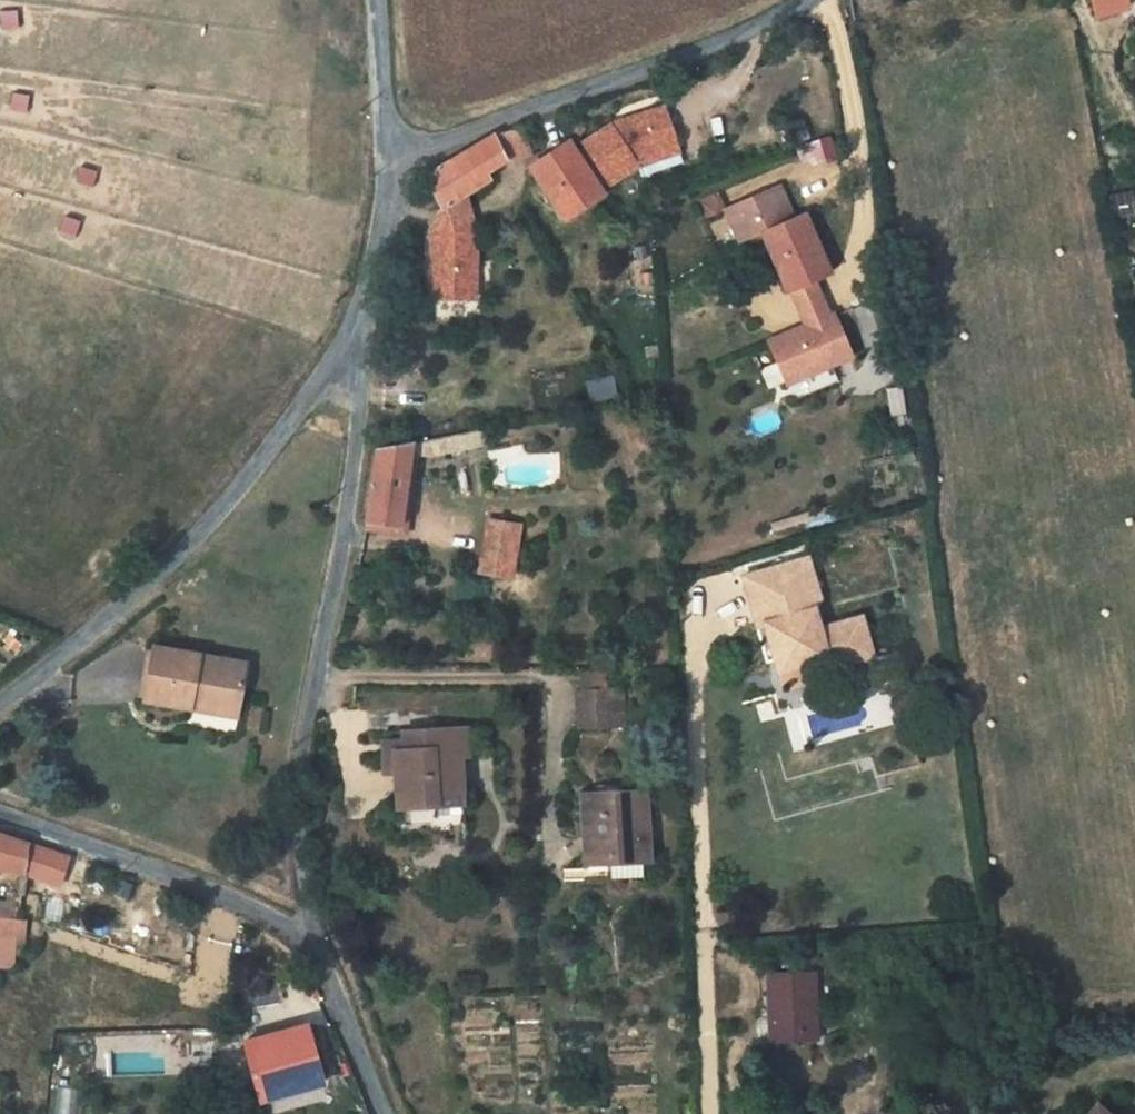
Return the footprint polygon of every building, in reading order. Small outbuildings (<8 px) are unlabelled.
[(1095,13),(1122,0),(1092,0),(1095,13)] [(601,191),(638,168),(677,154),(662,107),(610,124),(574,146),(601,191)] [(535,161),(521,130),(493,135),(513,168),(535,161)] [(502,170),(513,168),(493,135),(424,177),(443,209),(466,194),(502,170)] [(574,146),(572,143),(532,167),(550,197),(555,194),(569,216),(604,195),(601,191),(574,146)] [(723,212),(738,246),(762,235),(788,293),(816,281),(830,274),(803,215),(792,220),(777,187),(723,212)] [(466,194),(443,209),(431,235),(433,288),(439,287),(440,299),(477,297),(475,253),(472,253),(471,234),(477,232),(466,194)] [(831,314),(816,281),(788,293),(803,326),(771,341),(791,386),(855,357),(835,312),(831,314)] [(436,457),(490,444),(489,438),(433,451),(436,457)] [(414,462),(416,463),(425,466),(437,464),(492,452),(490,444),(436,457),(414,462)] [(386,455),(377,454),(376,462),(377,475),(374,493),(369,520),(367,532),(401,540),(416,463),(414,462),(397,458),(390,455),(386,455)] [(524,533),(492,529),(486,577),(519,581),(524,533)] [(758,668),(808,662),(808,673),(854,666),(850,626),(805,632),(804,616),(814,605),(808,560),(740,569),(746,617),(753,617),(758,668)] [(242,673),(150,655),(139,707),(185,716),(187,707),(233,715),(242,673)] [(623,729),(623,690),(574,690),(573,729),(623,729)] [(232,725),(233,715),(187,707),(185,716),(232,725)] [(479,744),(396,747),(396,767),(377,767),(378,787),(410,787),(411,820),(449,819),(449,806),(474,805),(472,772),(479,771),(479,744)] [(626,775),(564,777),(566,843),(628,843),(626,775)] [(12,884),(16,854),(0,849),(0,883),(12,884)] [(821,962),(772,963),(775,1038),(824,1036),(821,962)] [(289,1033),(245,1053),(263,1097),(307,1077),(289,1033)] [(1084,1113),(1112,1113),(1094,1101),(1084,1113)]
